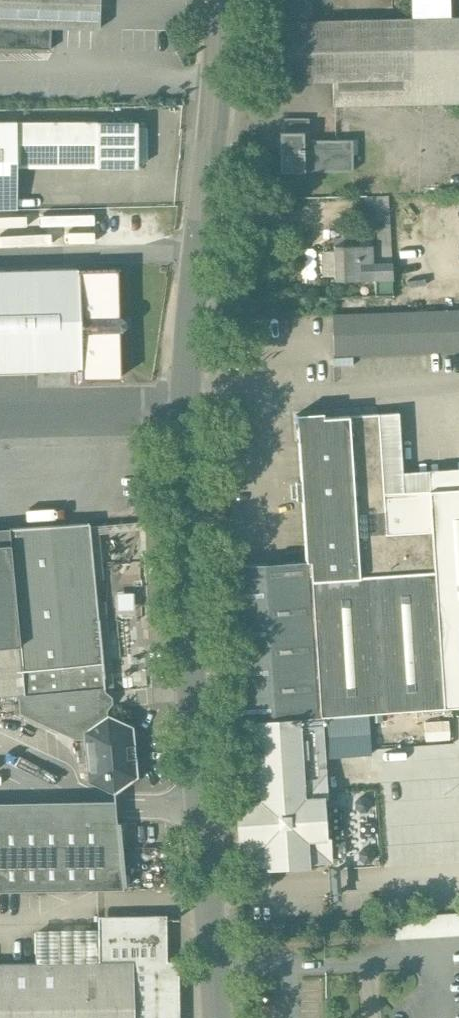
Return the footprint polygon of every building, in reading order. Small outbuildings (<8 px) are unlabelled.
[(51,49),(52,27),(57,28),(92,29),(98,29),(98,0),(0,0),(0,47),(51,49)] [(305,22),(304,0),(275,0),(276,22),(271,23),(272,82),(333,81),(333,106),(394,105),(394,103),(458,102),(458,17),(305,22)] [(308,119),(283,119),(283,131),(308,131),(308,119)] [(0,129),(0,206),(26,205),(24,167),(102,164),(102,172),(154,170),(153,124),(0,129)] [(352,140),(308,140),(308,131),(283,131),(279,131),(279,171),(352,171),(352,140)] [(389,196),(366,196),(367,220),(377,220),(378,223),(391,223),(390,216),(389,196)] [(78,223),(78,215),(40,213),(40,222),(78,223)] [(379,245),(359,245),(359,239),(334,236),(334,252),(322,253),(323,274),(335,276),(335,281),(373,280),(373,283),(377,283),(377,280),(393,280),(391,223),(378,223),(379,245)] [(0,272),(0,376),(84,374),(84,384),(129,383),(126,267),(0,272)] [(337,315),(338,353),(458,351),(458,312),(337,315)] [(302,421),(307,487),(313,564),(324,721),(458,712),(458,473),(430,475),(431,488),(408,490),(402,413),(339,418),(302,421)] [(92,525),(0,534),(0,700),(19,699),(21,716),(86,747),(89,782),(119,797),(143,779),(137,729),(112,718),(92,525)] [(228,728),(324,721),(313,564),(217,571),(228,728)] [(328,771),(324,721),(228,728),(239,872),(335,865),(328,771)] [(122,892),(121,807),(0,809),(0,893),(122,892)] [(395,918),(396,936),(458,932),(458,914),(395,918)] [(184,964),(170,964),(169,919),(102,920),(102,936),(40,937),(41,966),(0,967),(0,1017),(185,1017),(184,964)]
